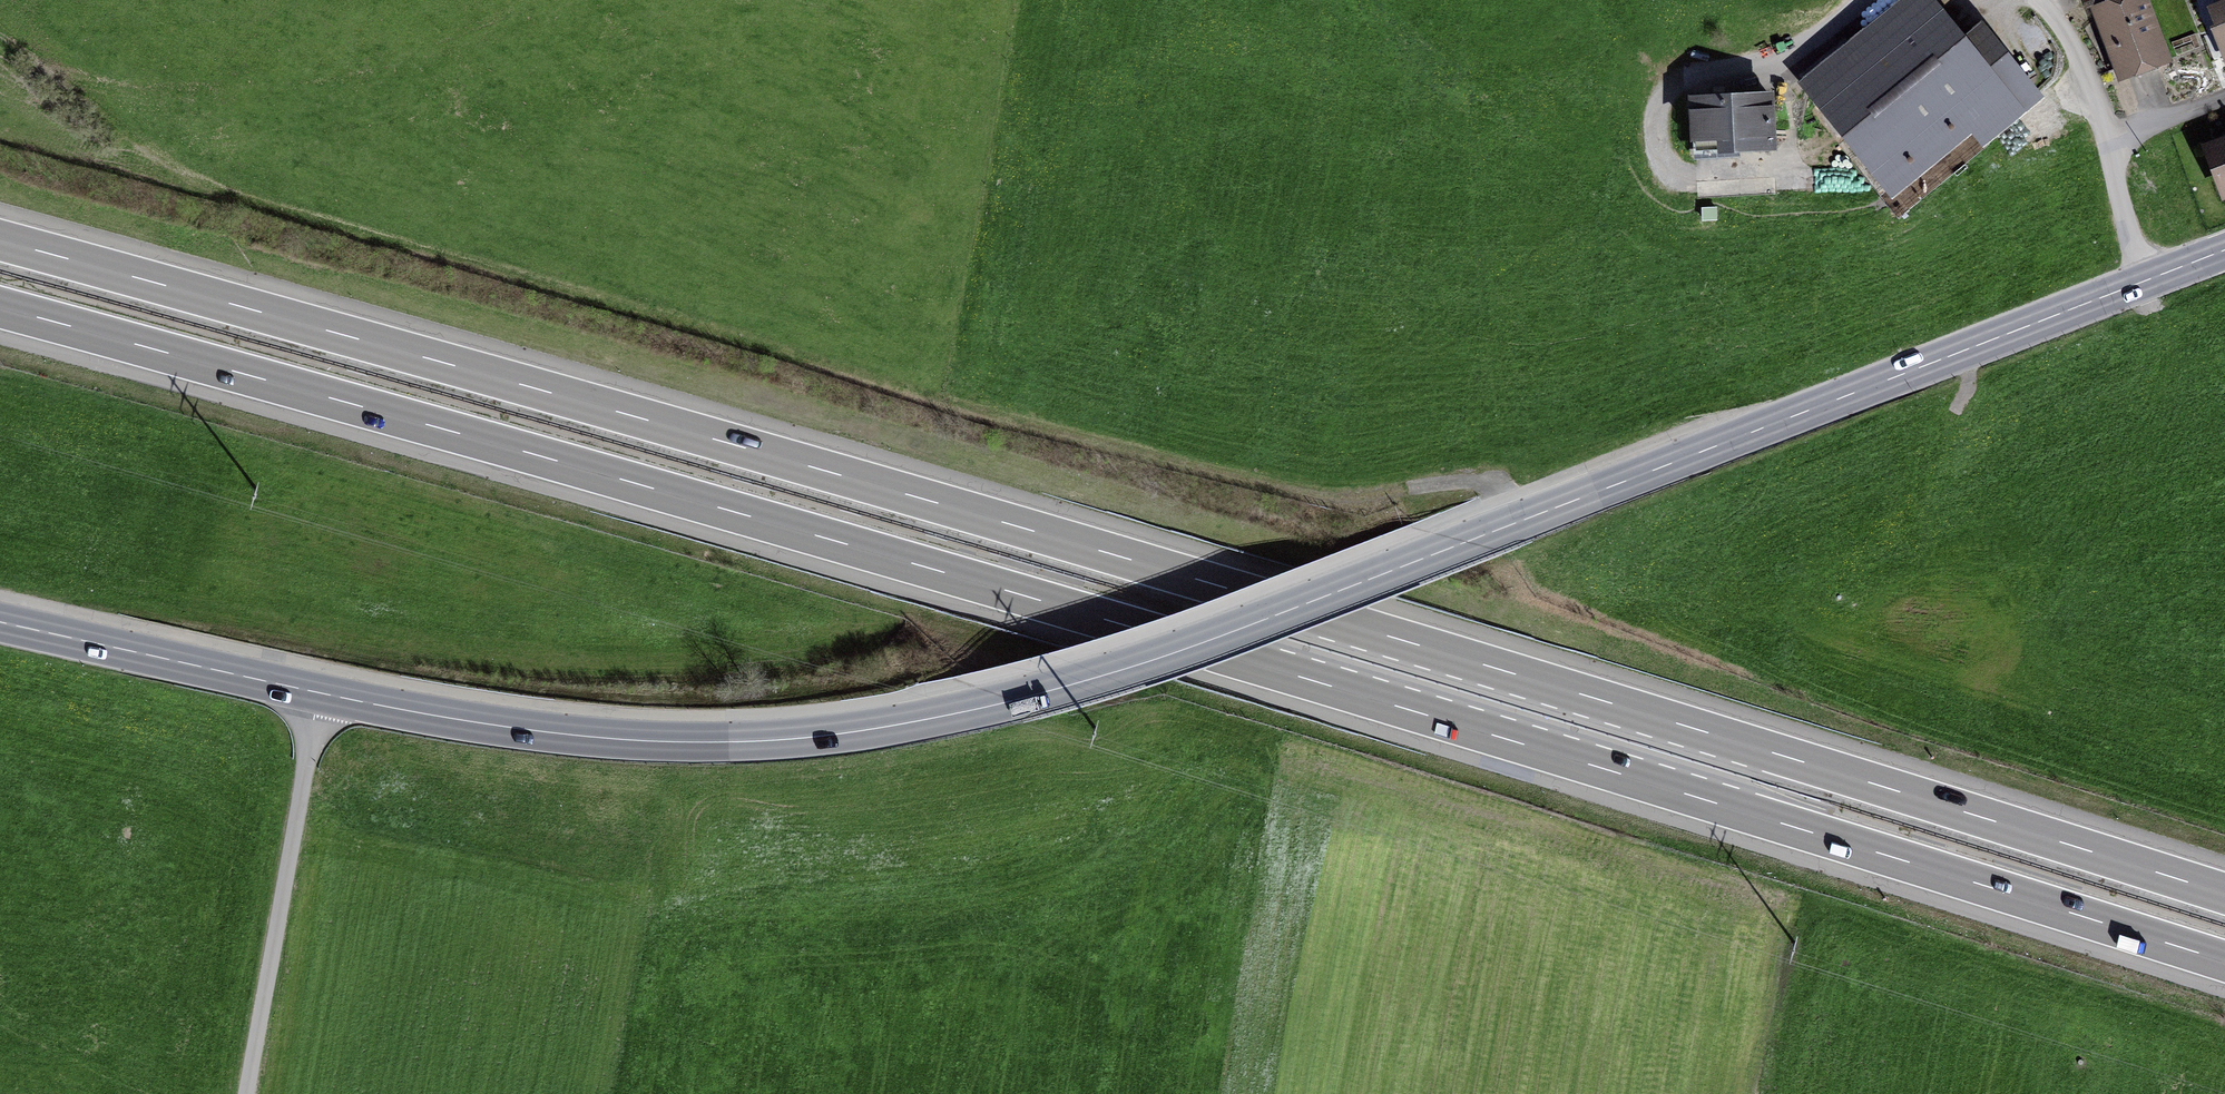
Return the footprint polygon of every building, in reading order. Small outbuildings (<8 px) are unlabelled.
[(2098,13),(2121,83),(2179,65),(2158,0),(2138,0),(2098,13)] [(2207,2),(2224,52),(2224,0),(2212,0),(2207,2)] [(1927,12),(1829,92),(1882,156),(1980,77),(1927,12)] [(1790,89),(1700,94),(1703,149),(1793,145),(1790,89)] [(2214,146),(2224,171),(2224,141),(2214,146)]
